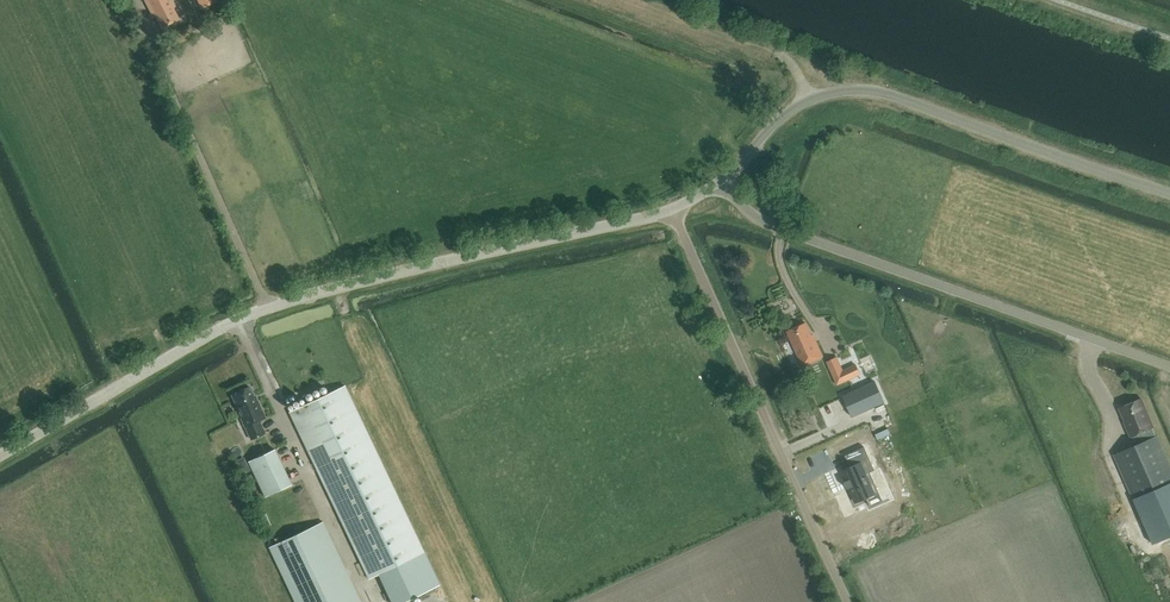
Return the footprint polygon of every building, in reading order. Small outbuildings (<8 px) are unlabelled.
[(174,7),(176,6),(172,0),(146,0),(152,12),(149,14),(151,18),(156,16),(162,27),(179,18),(174,7)] [(815,341),(806,322),(787,330),(802,364),(823,355),(816,340),(815,341)] [(843,369),(838,356),(827,361),(837,384),(861,374),(856,363),(843,369)] [(875,381),(842,395),(852,417),(885,402),(875,381)] [(368,578),(424,551),(345,385),(289,411),(368,578)] [(256,400),(249,386),(232,394),(243,417),(241,417),(251,438),(265,432),(259,420),(265,417),(257,399),(256,400)] [(1152,427),(1154,426),(1142,398),(1120,408),(1129,427),(1127,427),(1131,436),(1139,433),(1142,441),(1114,453),(1134,498),(1169,483),(1169,464),(1157,435),(1156,435),(1152,427)] [(868,442),(848,451),(854,463),(846,466),(850,477),(848,477),(851,484),(853,483),(859,498),(870,493),(873,502),(887,496),(874,468),(878,466),(868,442)] [(275,448),(248,460),(265,496),(292,483),(275,448)] [(295,601),(361,601),(323,521),(269,547),(295,601)]
